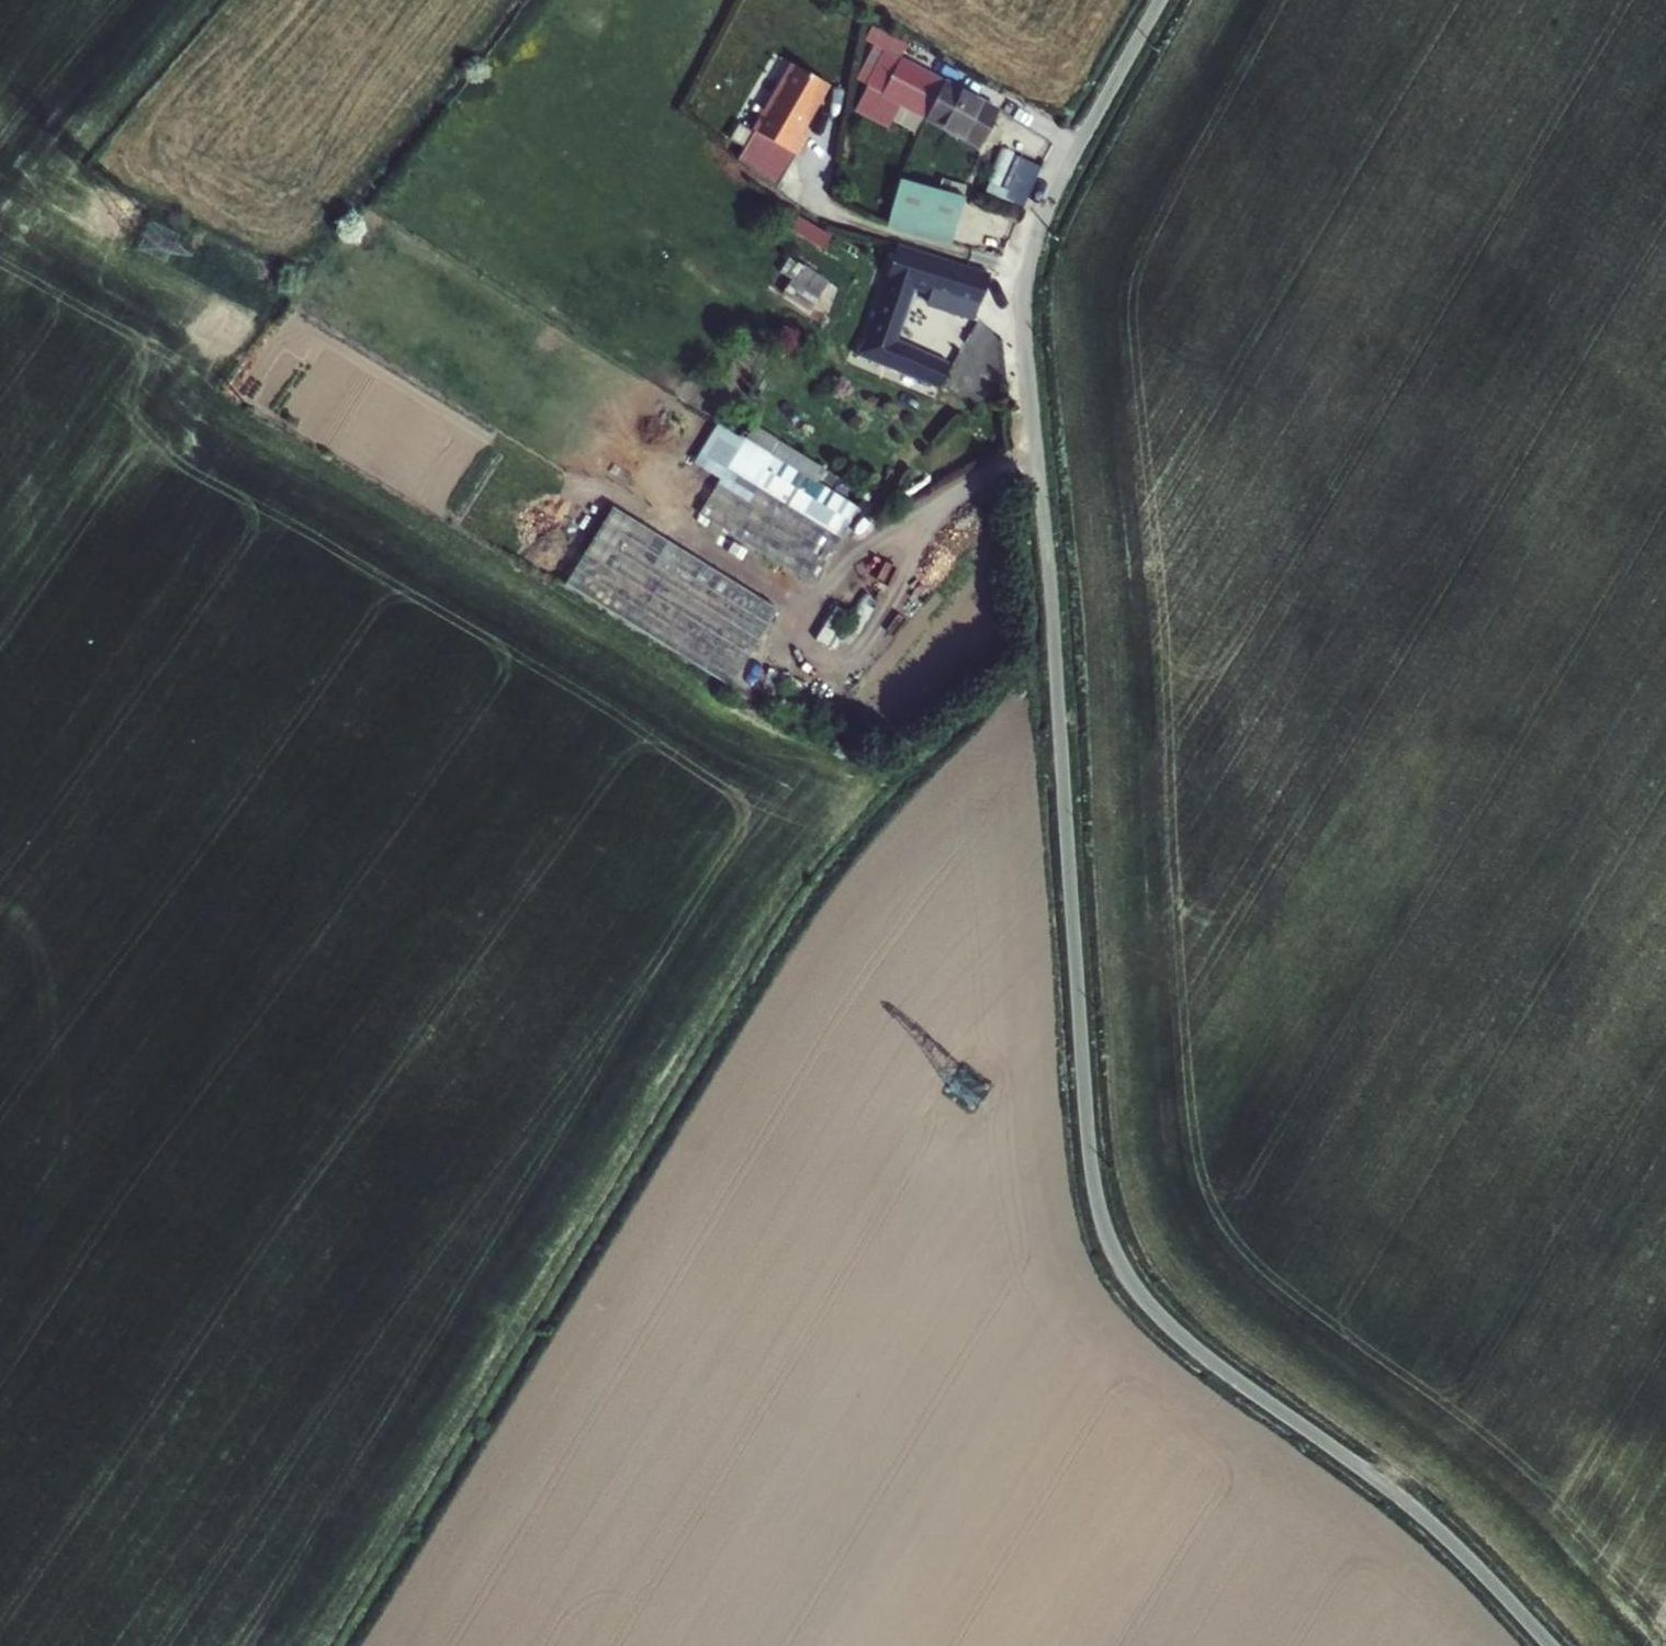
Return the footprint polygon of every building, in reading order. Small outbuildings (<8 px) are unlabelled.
[(915,50),(879,30),(873,45),(883,51),(866,84),(979,145),(983,139),(994,145),(1002,131),(990,125),(998,113),(907,63),(915,50)] [(828,86),(792,65),(738,158),(776,188),(806,138),(798,133),(828,86)] [(712,108),(701,102),(694,114),(705,120),(712,108)] [(898,107),(892,120),(914,130),(920,116),(898,107)] [(940,191),(899,180),(888,225),(952,244),(967,187),(944,179),(940,191)] [(1005,188),(988,185),(987,192),(1002,196),(1005,188)] [(832,236),(798,217),(790,231),(825,250),(832,236)] [(957,360),(902,343),(917,287),(935,292),(930,305),(957,313),(978,321),(993,285),(966,275),(968,268),(897,248),(864,359),(951,384),(957,360)] [(819,297),(792,280),(785,292),(811,311),(819,297)] [(827,555),(856,505),(738,437),(709,487),(827,555)] [(607,494),(551,589),(718,685),(773,590),(607,494)]
